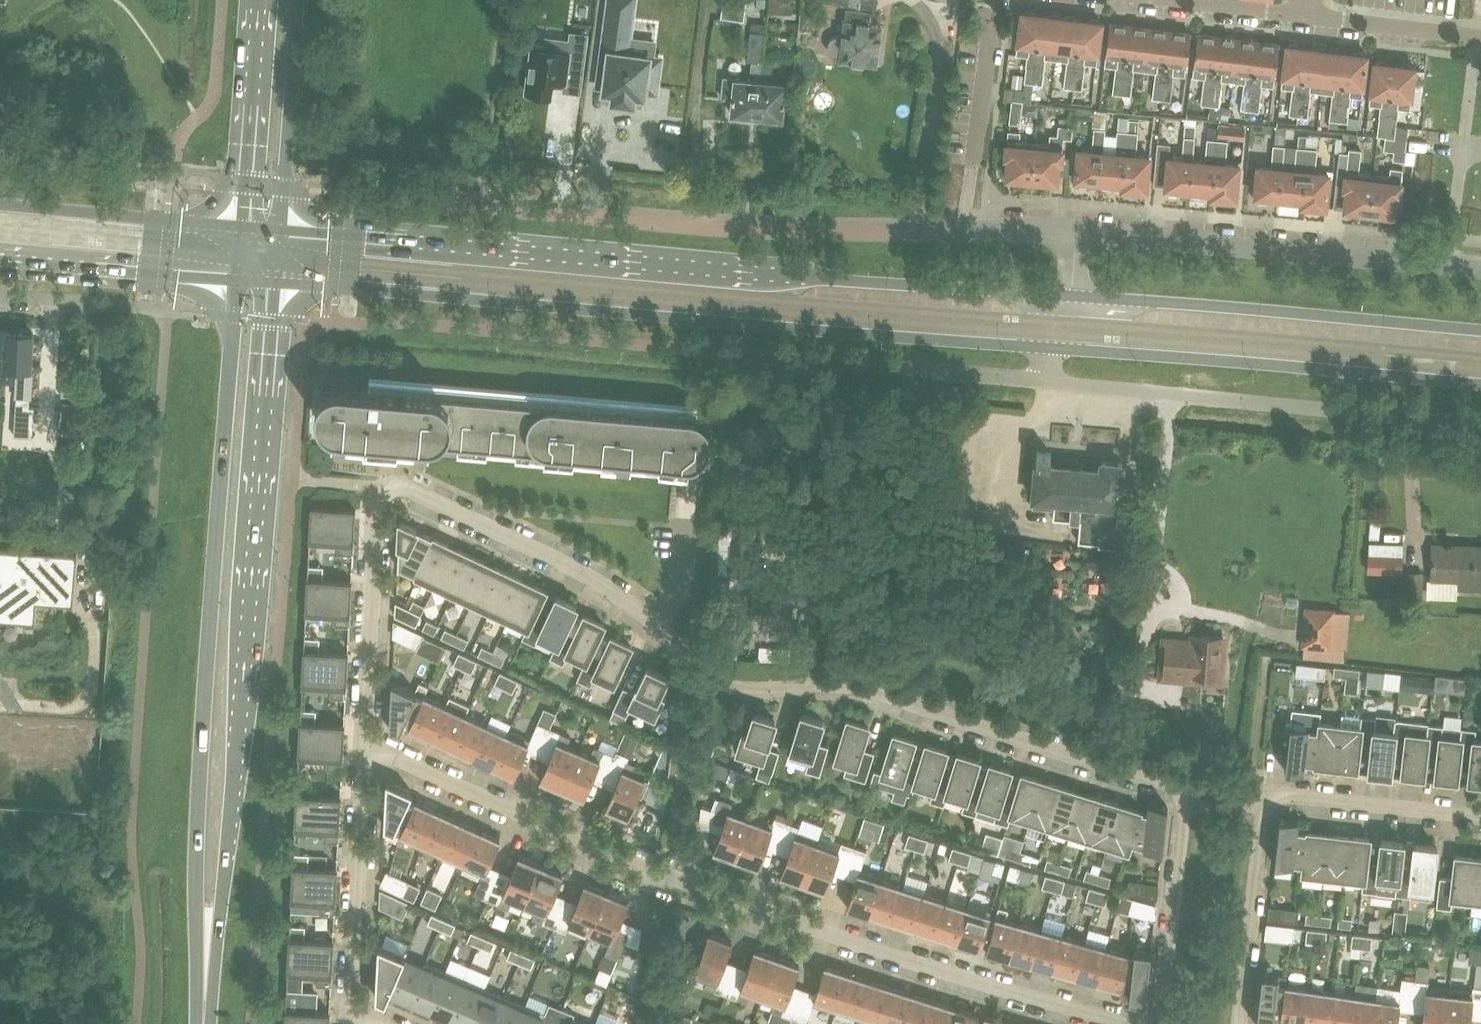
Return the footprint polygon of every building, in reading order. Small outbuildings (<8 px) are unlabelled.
[(616,101),(630,103),(633,103),(634,95),(644,96),(645,90),(655,92),(660,58),(655,57),(627,54),(629,36),(634,0),(609,0),(598,84),(605,85),(604,91),(614,92),(613,100),(616,101)] [(746,0),(724,0),(721,17),(743,20),(746,0)] [(767,14),(789,16),(791,2),(770,0),(769,0),(767,14)] [(843,35),(835,35),(832,37),(829,41),(829,49),(831,53),(834,56),(840,57),(840,59),(877,64),(882,26),(871,24),(873,10),(872,6),(877,4),(876,0),(848,0),(843,35)] [(1003,100),(1013,101),(1026,102),(1031,103),(1034,81),(1042,14),(1035,13),(1033,11),(1027,10),(1025,12),(1022,12),(1018,43),(1017,54),(1027,55),(1024,89),(1005,87),(1003,100)] [(1051,13),(1049,15),(1042,14),(1034,81),(1042,83),(1045,57),(1056,59),(1061,16),(1059,16),(1058,14),(1051,13)] [(1061,16),(1056,59),(1067,60),(1064,86),(1073,87),(1082,19),(1074,18),(1073,16),(1066,15),(1064,17),(1061,16)] [(1102,22),(1098,21),(1097,19),(1090,18),(1089,20),(1082,19),(1073,87),(1082,88),(1085,62),(1097,64),(1102,22)] [(751,31),(763,32),(764,23),(752,22),(751,31)] [(1110,23),(1106,55),(1105,65),(1116,66),(1112,92),(1121,94),(1130,25),(1110,23)] [(1129,95),(1132,79),(1133,68),(1145,70),(1150,27),(1130,25),(1121,94),(1129,95)] [(1152,97),(1162,99),(1164,84),(1171,30),(1150,27),(1145,70),(1155,71),(1152,97)] [(1171,30),(1164,84),(1162,99),(1169,100),(1173,74),(1185,75),(1191,32),(1171,30)] [(548,49),(532,47),(526,92),(551,95),(552,86),(553,80),(565,81),(566,74),(582,76),(588,34),(570,32),(570,39),(568,51),(553,49),(553,48),(548,47),(548,49)] [(732,113),(757,115),(762,61),(765,35),(750,33),(748,61),(752,61),(751,72),(756,72),(756,80),(748,80),(735,78),(724,77),(723,97),(733,98),(732,113)] [(1193,76),(1205,77),(1201,103),(1210,104),(1219,36),(1198,33),(1193,76)] [(1234,81),(1235,70),(1238,38),(1219,36),(1210,104),(1219,106),(1222,80),(1234,81)] [(1257,41),(1238,38),(1235,70),(1234,81),(1244,83),(1241,108),(1250,110),(1257,41)] [(1258,111),(1261,84),(1274,86),(1279,43),(1257,41),(1250,110),(1258,111)] [(1290,45),(1286,44),(1281,87),(1293,88),(1289,115),(1299,116),(1301,100),(1306,47),(1300,46),(1298,44),(1292,43),(1290,45)] [(1306,47),(1301,100),(1299,116),(1306,117),(1310,90),(1323,92),(1327,49),(1324,49),(1323,47),(1316,46),(1315,48),(1306,47)] [(1338,120),(1340,105),(1347,52),(1339,51),(1338,49),(1331,48),(1330,50),(1327,49),(1323,92),(1333,93),(1329,119),(1338,120)] [(1361,103),(1363,86),(1367,54),(1364,54),(1362,52),(1356,51),(1354,53),(1347,52),(1340,105),(1338,120),(1337,127),(1357,129),(1358,122),(1347,120),(1349,101),(1361,103)] [(1378,62),(1374,61),(1369,104),(1381,105),(1378,136),(1385,136),(1386,130),(1396,64),(1387,63),(1386,61),(1379,60),(1378,62)] [(773,62),(762,61),(757,115),(782,118),(786,83),(764,81),(765,74),(772,74),(773,62)] [(1398,124),(1400,108),(1410,109),(1415,66),(1411,66),(1410,64),(1403,63),(1402,65),(1396,64),(1386,130),(1385,136),(1406,138),(1408,126),(1398,124)] [(1012,115),(1011,124),(1023,126),(1026,102),(1013,101),(1012,113),(1012,114),(1012,115)] [(1094,128),(1092,150),(1079,149),(1076,183),(1099,185),(1103,151),(1104,138),(1107,111),(1074,107),(1074,110),(1074,116),(1093,118),(1092,127),(1094,128)] [(1068,175),(1069,169),(1071,146),(1062,145),(1063,137),(1071,138),(1074,116),(1074,110),(1069,109),(1068,120),(1059,119),(1057,135),(1050,134),(1049,144),(1036,143),(1032,179),(1057,182),(1057,174),(1068,175)] [(1122,187),(1126,154),(1130,119),(1129,119),(1129,116),(1118,115),(1116,140),(1104,138),(1103,151),(1099,185),(1122,187)] [(1149,156),(1135,155),(1139,120),(1130,119),(1126,154),(1122,187),(1146,190),(1149,156)] [(1219,123),(1219,127),(1213,196),(1235,198),(1239,164),(1225,163),(1227,140),(1229,140),(1229,137),(1244,139),(1245,126),(1219,123)] [(1205,161),(1193,160),(1190,194),(1213,196),(1219,127),(1208,126),(1205,161)] [(1273,144),(1271,167),(1258,166),(1255,200),(1278,202),(1282,168),(1285,127),(1276,126),(1275,144),(1273,144)] [(1008,177),(1032,179),(1036,143),(1021,141),(1022,132),(1009,131),(1007,156),(1010,156),(1008,177)] [(1182,159),(1169,157),(1170,143),(1158,142),(1154,185),(1166,186),(1165,192),(1190,194),(1193,160),(1195,136),(1184,135),(1182,159)] [(1302,204),(1305,170),(1307,147),(1306,147),(1307,135),(1299,135),(1298,146),(1296,146),(1294,169),(1282,168),(1278,202),(1302,204)] [(1334,151),(1340,151),(1334,207),(1369,211),(1373,174),(1360,173),(1362,148),(1350,147),(1350,151),(1345,151),(1346,144),(1341,143),(1342,137),(1336,136),(1334,151)] [(1404,159),(1406,138),(1385,136),(1384,149),(1394,151),(1393,158),(1404,159)] [(1307,147),(1305,170),(1302,204),(1325,206),(1328,172),(1315,171),(1317,148),(1307,147)] [(1387,176),(1373,174),(1369,211),(1394,213),(1396,192),(1400,192),(1402,167),(1388,165),(1387,176)] [(33,332),(5,331),(4,366),(31,368),(33,332)] [(35,372),(15,371),(13,435),(33,436),(35,372)] [(688,461),(690,461),(691,461),(695,460),(698,459),(701,457),(703,455),(706,453),(708,450),(710,447),(710,445),(711,442),(712,438),(712,435),(711,431),(710,428),(708,425),(706,422),(704,420),(702,418),(699,416),(695,414),(692,414),(690,413),(342,383),(339,383),(336,383),(333,384),(330,386),(326,388),(324,390),(321,393),(319,395),(318,399),(317,402),(317,405),(317,409),(317,412),(318,415),(319,419),(321,421),(323,424),(326,426),(329,428),(332,430),(335,431),(337,431),(400,436),(688,461)] [(82,433),(85,403),(62,401),(59,430),(82,433)] [(1051,452),(1037,451),(1032,507),(1054,509),(1053,518),(1080,520),(1078,543),(1128,548),(1130,524),(1117,523),(1123,463),(1102,461),(1101,469),(1082,467),(1083,459),(1070,458),(1069,467),(1050,465),(1051,452)] [(352,553),(354,554),(356,508),(311,506),(309,541),(311,541),(311,537),(339,538),(339,553),(352,553)] [(1381,520),(1370,519),(1369,540),(1379,541),(1381,520)] [(417,575),(435,538),(417,529),(400,521),(398,567),(417,575)] [(417,575),(435,584),(453,546),(435,538),(417,575)] [(730,543),(729,575),(747,576),(748,544),(730,543)] [(1432,578),(1457,579),(1457,585),(1480,586),(1480,552),(1476,552),(1476,547),(1433,545),(1432,578)] [(435,584),(454,593),(472,555),(453,546),(435,584)] [(1021,547),(1019,566),(1029,567),(1031,548),(1021,547)] [(1359,547),(1358,564),(1390,565),(1391,549),(1359,547)] [(26,619),(28,602),(49,604),(50,585),(70,587),(72,556),(0,550),(0,617),(26,619)] [(472,602),(490,564),(472,555),(454,593),(472,602)] [(509,572),(490,564),(472,602),(491,610),(509,572)] [(309,578),(323,579),(324,566),(309,565),(309,578)] [(773,603),(773,610),(792,611),(792,604),(792,602),(807,603),(808,585),(794,584),(794,574),(754,571),(753,601),(773,603)] [(509,572),(491,610),(509,619),(527,581),(509,572)] [(1422,572),(1407,572),(1406,596),(1421,597),(1422,572)] [(353,580),(323,579),(309,578),(307,578),(305,612),(307,613),(307,609),(336,610),(335,624),(350,625),(353,580)] [(718,578),(717,592),(728,592),(729,579),(718,578)] [(509,619),(527,627),(528,628),(536,611),(546,591),(547,592),(547,591),(546,591),(546,590),(527,581),(509,619)] [(540,634),(557,642),(559,642),(565,631),(574,611),(575,611),(574,610),(577,605),(557,595),(557,596),(556,595),(555,596),(556,596),(547,616),(536,611),(528,628),(527,627),(522,637),(536,644),(540,634)] [(409,608),(421,614),(425,606),(413,600),(409,608)] [(421,614),(409,608),(396,602),(396,603),(400,604),(395,615),(416,625),(421,614)] [(1334,608),(1303,606),(1300,646),(1331,648),(1334,608)] [(568,653),(585,661),(587,662),(592,652),(601,632),(602,633),(602,632),(601,632),(605,624),(585,615),(584,615),(583,616),(584,616),(575,636),(565,631),(559,642),(557,642),(550,657),(564,663),(568,653)] [(427,620),(423,628),(435,634),(439,625),(427,620)] [(400,624),(394,636),(417,646),(423,635),(400,624)] [(453,642),(457,634),(445,629),(441,637),(453,642)] [(453,642),(465,648),(468,639),(457,634),(453,642)] [(1163,639),(1162,657),(1160,677),(1202,680),(1202,674),(1220,676),(1224,637),(1201,635),(1201,642),(1192,641),(1163,639)] [(602,657),(592,652),(587,662),(585,661),(577,679),(591,685),(595,675),(614,684),(632,646),(612,636),(612,637),(611,636),(610,637),(611,637),(602,657)] [(306,637),(305,650),(320,651),(320,638),(306,637)] [(482,646),(478,654),(490,660),(494,651),(482,646)] [(349,652),(320,651),(305,650),(304,650),(302,684),(304,684),(304,681),(332,682),(331,696),(347,697),(349,652)] [(505,657),(494,651),(490,660),(501,665),(505,657)] [(463,668),(468,656),(459,652),(453,664),(463,668)] [(468,656),(463,668),(472,672),(477,660),(468,656)] [(1326,666),(1297,662),(1296,674),(1324,678),(1326,666)] [(623,722),(626,715),(627,715),(632,705),(654,716),(663,697),(659,695),(668,676),(648,666),(636,692),(624,687),(613,709),(614,709),(610,716),(623,722)] [(1346,677),(1347,668),(1334,666),(1333,675),(1346,677)] [(1346,677),(1359,678),(1360,669),(1347,668),(1346,677)] [(1367,670),(1366,685),(1383,687),(1385,672),(1367,670)] [(504,688),(509,676),(500,671),(495,683),(504,688)] [(509,676),(504,688),(513,692),(518,680),(509,676)] [(1401,676),(1399,689),(1411,690),(1412,678),(1401,676)] [(1451,676),(1449,692),(1465,693),(1467,678),(1451,676)] [(409,726),(409,728),(425,695),(429,686),(420,682),(415,691),(392,681),(390,728),(399,732),(403,723),(409,726)] [(425,695),(409,728),(430,738),(445,705),(425,695)] [(445,705),(430,738),(451,747),(466,714),(445,705)] [(302,709),(301,722),(316,723),(317,710),(302,709)] [(1285,770),(1304,772),(1305,763),(1316,764),(1320,722),(1322,713),(1292,710),(1290,725),(1285,770)] [(769,780),(771,773),(772,774),(779,751),(767,747),(775,719),(754,713),(748,733),(743,732),(737,751),(761,759),(756,776),(769,780)] [(829,746),(816,742),(823,720),(802,713),(789,753),(809,759),(806,770),(820,774),(829,746)] [(1357,768),(1358,768),(1357,768),(1359,755),(1358,754),(1361,727),(1360,727),(1361,716),(1341,713),(1340,725),(1341,725),(1336,766),(1357,769),(1357,768)] [(466,714),(451,747),(472,757),(487,724),(466,714)] [(1391,771),(1393,750),(1392,750),(1394,731),(1395,720),(1361,716),(1360,727),(1361,727),(1358,754),(1359,755),(1370,756),(1369,769),(1368,769),(1368,770),(1390,773),(1391,772),(1391,771)] [(835,759),(847,763),(844,774),(866,780),(875,752),(862,748),(869,726),(848,719),(835,759)] [(1428,724),(1410,721),(1395,720),(1394,731),(1392,750),(1393,750),(1404,751),(1402,773),(1401,773),(1402,774),(1424,777),(1424,776),(1425,776),(1425,775),(1424,775),(1426,754),(1428,735),(1427,735),(1428,724)] [(345,724),(316,723),(301,722),(300,722),(298,756),(300,756),(300,753),(328,754),(328,768),(341,769),(343,769),(345,724)] [(509,729),(492,766),(514,776),(528,745),(540,750),(550,727),(538,722),(530,739),(509,729)] [(616,722),(611,733),(621,736),(625,726),(616,722)] [(1341,725),(1340,725),(1320,722),(1316,764),(1336,766),(1341,725)] [(492,766),(509,729),(507,733),(487,724),(472,757),(492,766)] [(1435,776),(1434,777),(1435,777),(1435,778),(1457,780),(1458,780),(1458,779),(1457,779),(1459,766),(1458,766),(1461,739),(1460,738),(1442,736),(1443,725),(1428,724),(1427,735),(1428,735),(1426,754),(1438,755),(1435,776)] [(562,789),(579,750),(578,749),(578,750),(567,745),(571,736),(550,727),(540,750),(551,755),(540,779),(562,789)] [(1459,766),(1470,767),(1469,780),(1468,780),(1468,781),(1469,781),(1469,782),(1480,783),(1480,741),(1475,740),(1476,729),(1462,727),(1460,738),(1461,739),(1458,766),(1459,766)] [(915,784),(914,783),(922,757),(911,754),(915,741),(916,742),(916,741),(915,740),(894,733),(894,734),(893,734),(894,735),(882,772),(874,770),(870,783),(871,783),(872,782),(894,789),(892,798),(905,802),(908,793),(912,795),(915,784)] [(944,805),(947,794),(946,793),(951,775),(940,772),(947,751),(948,751),(947,750),(926,743),(926,744),(925,744),(926,745),(922,757),(914,783),(915,784),(933,789),(930,800),(944,805)] [(615,755),(594,746),(590,755),(579,750),(562,789),(584,798),(594,774),(605,778),(615,755)] [(617,750),(615,755),(605,778),(616,783),(606,807),(628,817),(638,795),(642,797),(649,780),(645,778),(644,778),(632,773),(636,764),(628,760),(629,756),(617,750)] [(980,761),(979,760),(958,753),(958,754),(957,754),(958,755),(951,775),(946,793),(947,794),(965,799),(962,810),(976,814),(979,804),(978,803),(983,785),(972,782),(979,761),(980,761)] [(1008,825),(1011,814),(1010,813),(1015,795),(1004,792),(1011,771),(1012,771),(1011,770),(990,763),(990,764),(989,764),(990,765),(983,785),(978,803),(979,804),(997,809),(994,820),(1008,825)] [(731,766),(727,779),(739,783),(743,771),(731,766)] [(1010,813),(1011,814),(1030,820),(1042,780),(1022,773),(1022,774),(1021,773),(1021,774),(1022,775),(1015,795),(1010,813)] [(401,834),(416,801),(416,800),(415,802),(409,799),(413,791),(387,779),(385,826),(395,830),(395,829),(401,832),(401,834)] [(1062,786),(1042,780),(1030,820),(1050,826),(1062,786)] [(298,781),(298,794),(312,794),(313,782),(298,781)] [(1069,832),(1081,792),(1062,786),(1050,826),(1069,832)] [(1069,832),(1088,838),(1101,798),(1081,792),(1069,832)] [(312,794),(298,794),(296,794),(295,828),(297,828),(297,824),(325,826),(324,840),(338,841),(339,841),(342,796),(312,794)] [(736,858),(752,814),(751,814),(750,818),(729,811),(733,802),(720,797),(711,821),(723,825),(714,850),(736,858)] [(1088,838),(1108,844),(1120,804),(1101,798),(1088,838)] [(437,810),(416,801),(401,834),(422,843),(437,810)] [(1162,851),(1168,805),(1149,803),(1148,812),(1140,810),(1127,850),(1128,850),(1131,842),(1144,847),(1144,848),(1162,851)] [(1140,810),(1120,804),(1108,844),(1127,850),(1140,810)] [(422,843),(443,853),(458,820),(437,810),(422,843)] [(758,866),(765,847),(767,841),(778,845),(787,821),(775,817),(773,822),(753,814),(752,814),(736,858),(758,866)] [(869,837),(874,820),(865,817),(859,834),(869,837)] [(1302,872),(1303,872),(1308,831),(1297,830),(1298,820),(1280,818),(1274,863),(1293,866),(1293,863),(1303,864),(1302,872)] [(479,829),(458,820),(443,853),(464,862),(479,829)] [(800,826),(787,821),(778,845),(790,849),(781,874),(803,883),(819,838),(798,831),(800,826)] [(500,839),(479,829),(464,862),(484,871),(474,893),(488,899),(498,875),(486,870),(500,839)] [(1328,833),(1308,831),(1303,872),(1324,875),(1328,833)] [(905,845),(915,848),(919,836),(909,833),(905,845)] [(1344,877),(1349,836),(1328,833),(1324,875),(1344,877)] [(919,836),(915,848),(924,851),(928,839),(919,836)] [(1344,877),(1363,879),(1364,879),(1366,861),(1367,861),(1370,839),(1370,838),(1349,836),(1344,877)] [(819,838),(803,883),(825,891),(834,866),(846,870),(854,846),(842,841),(838,851),(818,843),(820,838),(819,838)] [(1362,890),(1395,894),(1397,883),(1400,865),(1403,843),(1404,843),(1404,842),(1403,842),(1381,839),(1381,840),(1380,840),(1381,841),(1378,862),(1367,861),(1366,861),(1364,879),(1363,879),(1362,890)] [(1024,840),(1020,850),(1018,859),(1030,863),(1032,854),(1029,853),(1033,843),(1024,840)] [(940,843),(938,850),(944,852),(947,844),(940,843)] [(1412,866),(1400,865),(1397,883),(1395,894),(1409,896),(1409,897),(1430,899),(1436,847),(1437,847),(1437,846),(1436,846),(1415,843),(1414,843),(1414,844),(1412,866)] [(858,874),(856,880),(847,907),(870,914),(882,875),(861,868),(867,850),(854,846),(846,870),(858,874)] [(949,859),(958,862),(962,849),(953,846),(949,859)] [(1005,855),(1018,859),(1020,850),(1008,847),(1005,855)] [(972,852),(962,849),(958,862),(968,865),(972,852)] [(295,853),(294,865),(309,866),(309,854),(295,853)] [(524,903),(525,904),(541,865),(519,855),(509,880),(498,875),(488,899),(509,908),(513,898),(524,903)] [(1472,899),(1477,857),(1456,855),(1453,878),(1440,876),(1436,906),(1451,908),(1452,897),(1472,899)] [(1477,857),(1472,899),(1480,900),(1480,858),(1477,857)] [(1057,871),(1060,862),(1047,859),(1045,867),(1057,871)] [(1005,862),(995,860),(991,872),(1001,875),(1005,862)] [(1060,862),(1057,871),(1069,875),(1072,866),(1060,862)] [(1017,880),(1020,867),(1010,864),(1007,877),(1017,880)] [(309,866),(294,865),(293,865),(291,900),(293,900),(293,896),(321,898),(320,912),(334,913),(336,913),(338,868),(309,866)] [(541,865),(525,904),(536,908),(533,917),(554,926),(563,903),(552,898),(563,874),(541,865)] [(1084,878),(1096,882),(1099,873),(1087,869),(1084,878)] [(387,872),(382,884),(404,894),(410,882),(387,872)] [(1099,873),(1096,882),(1108,885),(1111,877),(1099,873)] [(1042,887),(1052,889),(1055,877),(1046,874),(1042,887)] [(891,921),(902,887),(882,880),(883,875),(882,875),(870,914),(891,921)] [(1065,879),(1055,877),(1052,889),(1061,892),(1065,879)] [(1157,896),(1159,884),(1129,879),(1128,891),(1157,899),(1157,896)] [(410,882),(404,894),(414,898),(419,887),(410,882)] [(575,907),(563,903),(554,926),(566,931),(570,922),(590,930),(588,935),(589,935),(607,892),(585,883),(575,907)] [(1086,899),(1096,902),(1099,889),(1089,886),(1086,899)] [(428,905),(435,890),(428,887),(421,902),(428,905)] [(913,928),(924,893),(902,887),(891,921),(913,928)] [(1099,889),(1096,902),(1105,904),(1109,892),(1099,889)] [(409,903),(381,890),(381,906),(403,916),(409,903)] [(442,894),(435,890),(428,905),(436,908),(442,894)] [(618,958),(625,941),(629,930),(618,926),(628,901),(607,892),(589,935),(609,943),(605,953),(618,958)] [(935,935),(946,900),(924,893),(913,928),(935,935)] [(1119,908),(1129,911),(1132,898),(1122,896),(1119,908)] [(1156,905),(1132,898),(1129,911),(1154,918),(1154,919),(1155,919),(1156,905)] [(946,900),(935,935),(957,942),(969,903),(968,902),(967,907),(946,900)] [(969,903),(957,942),(979,949),(992,910),(969,903)] [(1298,909),(1270,906),(1268,918),(1297,921),(1298,909)] [(1411,926),(1411,911),(1399,911),(1399,926),(1411,926)] [(440,928),(444,919),(432,913),(428,923),(440,928)] [(1318,923),(1319,914),(1306,913),(1305,922),(1318,923)] [(1319,914),(1318,923),(1331,925),(1332,916),(1319,914)] [(986,951),(1009,957),(1019,922),(996,916),(986,951)] [(1352,918),(1339,917),(1338,926),(1351,927),(1352,918)] [(440,928),(452,933),(456,924),(444,919),(440,928)] [(1041,928),(1019,922),(1009,957),(1031,964),(1041,928)] [(1293,927),(1268,924),(1266,936),(1291,939),(1293,927)] [(291,925),(290,937),(305,938),(306,926),(291,925)] [(1294,927),(1293,940),(1300,941),(1302,928),(1294,927)] [(1031,964),(1053,970),(1063,934),(1041,928),(1031,964)] [(1307,928),(1306,941),(1316,942),(1317,929),(1307,928)] [(1327,930),(1317,929),(1316,942),(1325,943),(1327,930)] [(479,945),(483,936),(471,931),(467,940),(479,945)] [(704,986),(726,994),(734,970),(723,966),(732,941),(709,932),(701,956),(696,954),(691,968),(690,970),(695,972),(696,973),(696,972),(708,977),(704,986)] [(1361,947),(1362,934),(1352,933),(1351,946),(1361,947)] [(1075,976),(1085,941),(1063,934),(1053,970),(1075,976)] [(1362,934),(1361,947),(1371,949),(1372,936),(1362,934)] [(495,941),(483,936),(479,945),(491,950),(495,941)] [(305,938),(290,937),(289,937),(287,972),(289,972),(289,968),(317,970),(317,984),(332,985),(334,940),(305,938)] [(1075,976),(1097,982),(1107,947),(1085,941),(1075,976)] [(376,996),(385,1000),(407,950),(406,949),(404,954),(379,943),(376,996)] [(1097,982),(1119,988),(1128,953),(1107,947),(1097,982)] [(507,957),(519,962),(523,953),(511,948),(507,957)] [(762,996),(763,997),(777,956),(755,949),(746,974),(734,970),(726,994),(748,1001),(751,992),(762,996)] [(1129,953),(1128,953),(1119,988),(1120,987),(1130,989),(1129,998),(1145,1003),(1151,951),(1135,949),(1134,956),(1129,955),(1129,953)] [(408,950),(407,950),(385,1000),(386,1000),(390,991),(409,1000),(425,962),(425,961),(423,966),(404,958),(408,950)] [(531,967),(535,958),(523,953),(519,962),(531,967)] [(799,964),(777,956),(763,997),(764,996),(775,1000),(772,1010),(794,1018),(802,994),(790,990),(799,964)] [(409,1000),(429,1008),(445,970),(425,962),(409,1000)] [(1415,979),(1412,1004),(1424,1006),(1422,1023),(1446,1023),(1450,988),(1428,986),(1428,981),(1430,966),(1417,964),(1415,979)] [(814,1004),(835,1011),(848,972),(825,965),(814,998),(802,994),(794,1018),(808,1022),(814,1004)] [(595,979),(607,984),(612,972),(600,967),(595,979)] [(445,970),(429,1008),(449,1017),(465,979),(445,970)] [(869,979),(848,972),(835,1011),(836,1011),(837,1006),(858,1013),(858,1014),(869,979)] [(1281,1020),(1286,984),(1285,984),(1285,986),(1277,985),(1278,975),(1262,973),(1256,1023),(1258,1023),(1273,1023),(1273,1017),(1280,1018),(1280,1020),(1281,1020)] [(1373,1023),(1396,1023),(1400,1002),(1412,1004),(1415,979),(1414,979),(1415,976),(1404,974),(1404,978),(1402,977),(1400,988),(1378,985),(1377,993),(1373,1023)] [(485,987),(465,979),(449,1017),(466,1023),(469,1023),(485,987)] [(891,986),(869,979),(858,1014),(880,1020),(891,986)] [(1286,984),(1281,1020),(1304,1023),(1309,987),(1286,984)] [(891,1023),(903,1023),(913,993),(891,986),(880,1020),(891,1023)] [(1450,988),(1446,1023),(1470,1023),(1471,1011),(1480,1012),(1480,987),(1473,986),(1472,991),(1450,988)] [(485,987),(469,1023),(493,1023),(505,996),(485,987)] [(1308,1023),(1326,1023),(1331,991),(1309,987),(1304,1023),(1308,1023)] [(287,1009),(301,1010),(315,1011),(315,992),(288,991),(287,1009)] [(1354,994),(1331,991),(1326,1023),(1349,1023),(1354,994)] [(913,993),(903,1023),(927,1023),(934,1000),(913,993)] [(1354,994),(1349,1023),(1373,1023),(1377,993),(1376,993),(1376,998),(1354,994),(1355,994),(1354,994)] [(525,1004),(505,996),(493,1023),(516,1023),(525,1004)] [(707,1000),(702,1014),(716,1019),(721,1005),(707,1000)] [(956,1007),(934,1000),(927,1023),(951,1023),(956,1007)] [(562,1007),(549,1002),(545,1013),(525,1004),(516,1023),(555,1023),(562,1007)] [(562,1007),(555,1023),(593,1023),(574,1016),(575,1013),(562,1007)] [(951,1023),(975,1023),(979,1014),(956,1007),(951,1023)] [(331,1012),(315,1011),(301,1010),(287,1009),(285,1009),(285,1023),(330,1023),(331,1012)] [(1007,1022),(984,1015),(982,1023),(1007,1023),(1007,1022)]
